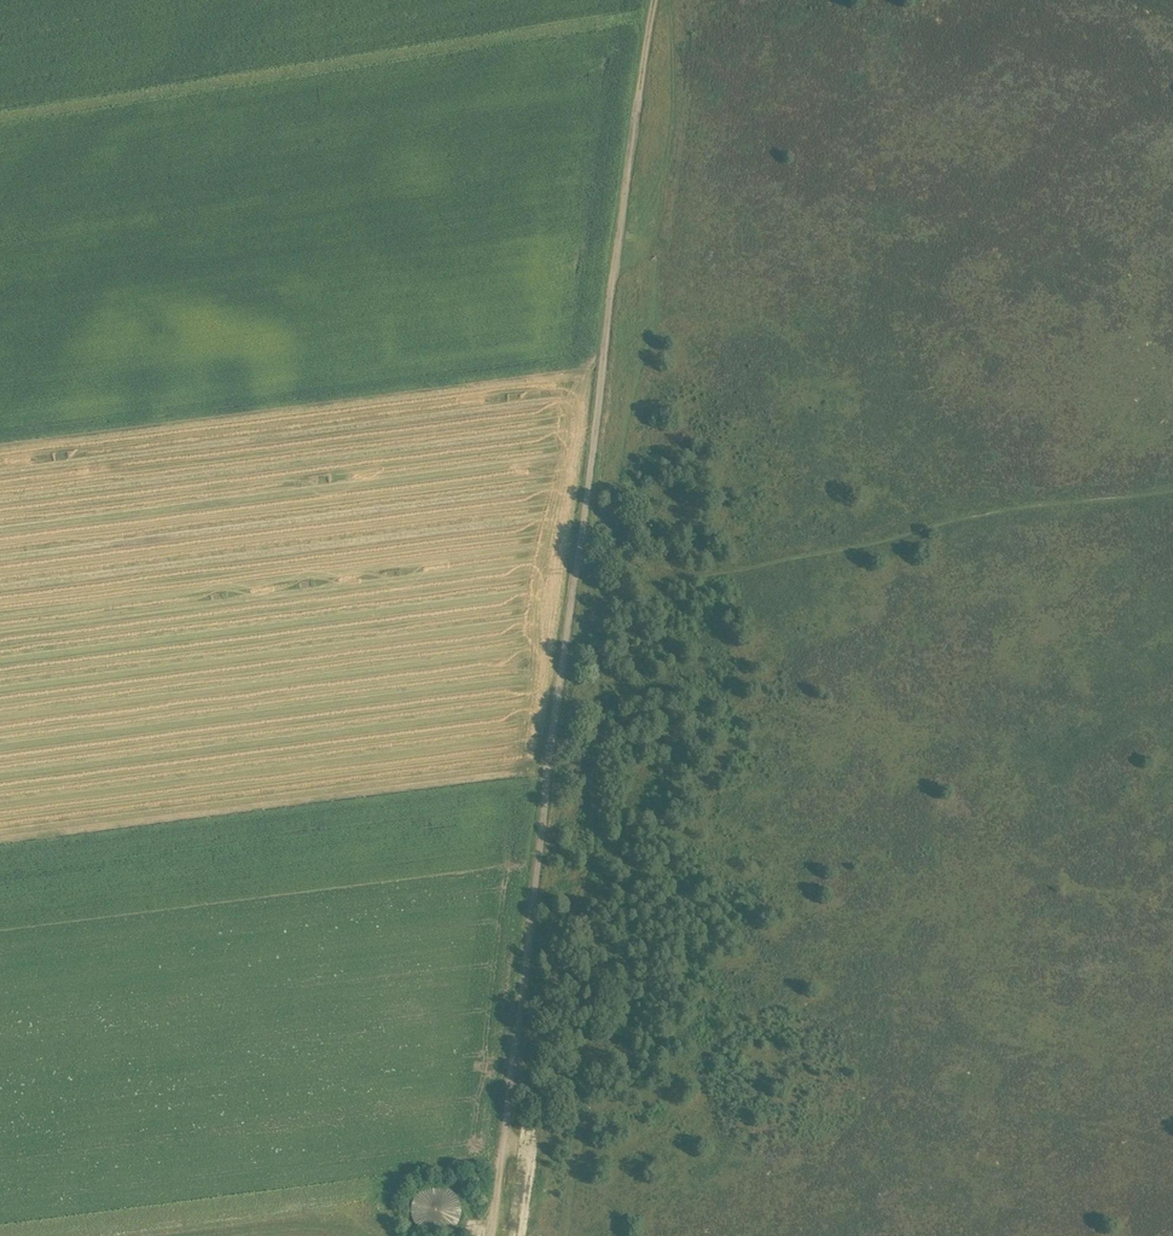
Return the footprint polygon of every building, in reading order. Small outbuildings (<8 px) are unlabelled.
[(433,1235),(435,1235),(437,1235),(439,1235),(441,1235),(444,1235),(446,1234),(448,1233),(449,1232),(451,1231),(453,1229),(454,1228),(456,1226),(457,1224),(458,1222),(459,1220),(460,1218),(460,1216),(460,1214),(461,1212),(461,1210),(460,1208),(460,1206),(459,1204),(459,1202),(458,1200),(457,1198),(455,1196),(454,1194),(453,1193),(451,1191),(449,1190),(447,1189),(445,1188),(443,1188),(441,1187),(439,1187),(437,1186),(435,1186),(433,1187),(431,1187),(428,1188),(426,1188),(424,1189),(423,1190),(421,1192),(419,1193),(418,1195),(416,1196),(415,1198),(414,1200),(413,1202),(412,1204),(412,1206),(412,1208),(411,1210),(411,1212),(412,1214),(412,1217),(413,1219),(413,1221),(414,1223),(415,1224),(417,1226),(418,1228),(419,1229),(421,1231),(423,1232),(425,1233),(427,1234),(429,1235),(431,1235),(433,1235)]
